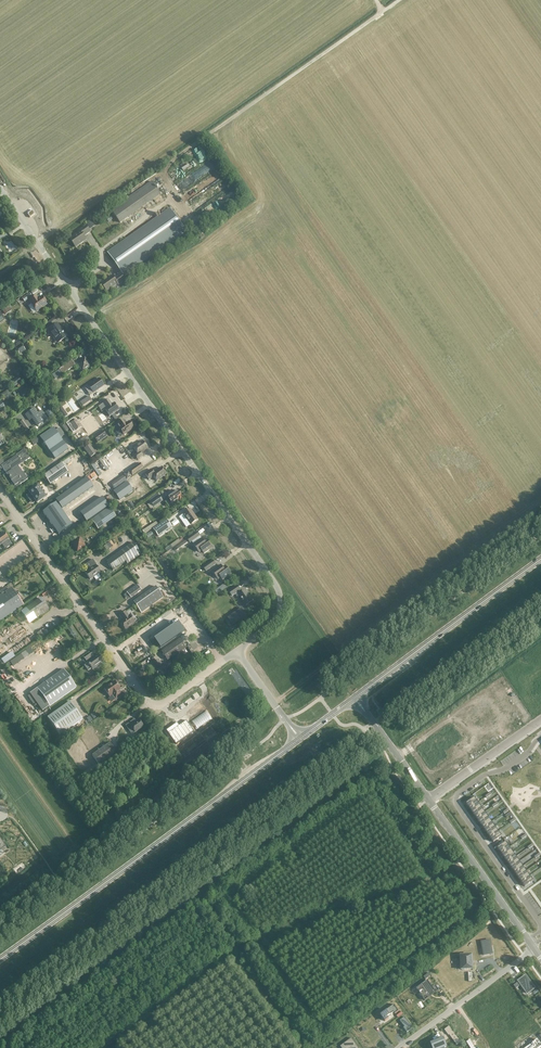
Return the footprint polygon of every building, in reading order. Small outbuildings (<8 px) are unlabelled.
[(182,183),(183,185),(200,176),(197,170),(184,177),(186,181),(182,183)] [(160,194),(151,182),(111,210),(120,223),(160,194)] [(214,212),(236,194),(231,189),(209,207),(214,212)] [(108,252),(123,274),(121,275),(115,279),(113,276),(107,280),(101,283),(107,291),(118,284),(118,285),(125,280),(122,276),(124,275),(124,276),(186,232),(170,208),(108,252)] [(90,232),(86,226),(80,230),(81,232),(70,239),(76,247),(81,243),(81,242),(86,239),(84,236),(90,232)] [(22,298),(25,302),(32,297),(30,293),(22,298)] [(42,297),(39,299),(37,299),(36,296),(29,300),(32,304),(31,304),(36,311),(47,304),(42,297)] [(54,335),(59,342),(67,337),(63,331),(61,331),(56,324),(48,330),(53,337),(54,335)] [(90,366),(85,358),(77,364),(83,372),(90,366)] [(72,360),(59,370),(62,374),(76,365),(72,360)] [(21,382),(18,377),(11,382),(15,386),(21,382)] [(88,386),(93,393),(104,386),(99,378),(88,386)] [(50,388),(44,393),(50,400),(55,396),(50,388)] [(8,390),(0,395),(3,398),(10,393),(8,390)] [(89,396),(80,402),(83,406),(92,400),(89,396)] [(109,400),(99,406),(102,411),(105,409),(109,417),(119,410),(114,403),(111,405),(110,403),(111,403),(109,400)] [(34,408),(25,415),(29,420),(32,418),(38,426),(48,419),(42,410),(37,413),(34,408)] [(49,409),(45,412),(50,419),(54,416),(49,409)] [(64,410),(60,413),(64,418),(68,415),(64,410)] [(74,418),(66,423),(73,433),(81,427),(74,418)] [(124,420),(115,426),(118,430),(116,432),(119,437),(123,434),(123,435),(133,429),(128,422),(126,424),(124,420)] [(53,428),(40,437),(49,451),(55,459),(68,449),(63,441),(53,428)] [(102,430),(93,437),(97,443),(102,439),(102,438),(106,435),(102,430)] [(36,437),(30,441),(34,446),(39,442),(36,437)] [(141,453),(148,448),(143,442),(133,448),(137,454),(135,456),(137,460),(143,456),(141,453)] [(87,443),(83,446),(84,448),(83,448),(90,457),(94,453),(87,443)] [(22,473),(17,467),(18,466),(18,465),(25,461),(30,458),(28,455),(27,456),(26,454),(27,454),(24,450),(16,456),(17,457),(6,464),(5,463),(1,466),(7,474),(8,474),(10,476),(9,476),(10,477),(12,480),(11,480),(15,486),(19,482),(20,484),(28,479),(23,472),(22,473)] [(62,463),(44,476),(50,485),(68,472),(62,463)] [(135,467),(135,468),(130,472),(132,475),(143,467),(140,463),(135,467)] [(154,476),(157,481),(166,475),(161,468),(154,473),(152,470),(145,474),(149,480),(154,476)] [(132,477),(128,472),(111,484),(115,489),(132,477)] [(86,478),(55,500),(62,509),(93,487),(86,478)] [(126,482),(113,491),(119,500),(133,491),(126,482)] [(30,493),(27,495),(30,500),(33,498),(37,503),(45,497),(46,497),(45,497),(37,486),(38,486),(37,485),(37,486),(29,491),(29,492),(30,493)] [(181,497),(182,497),(177,490),(167,497),(168,498),(166,500),(169,505),(171,503),(172,504),(178,500),(179,502),(183,499),(181,497)] [(157,494),(149,499),(154,507),(162,501),(157,494)] [(109,506),(102,497),(80,513),(86,522),(109,506)] [(72,525),(56,503),(43,512),(58,534),(72,525)] [(109,507),(91,520),(97,529),(115,516),(109,507)] [(183,514),(190,525),(197,520),(190,509),(183,514)] [(153,529),(158,536),(171,527),(166,520),(153,529)] [(155,521),(142,531),(144,534),(158,525),(155,521)] [(200,536),(197,532),(187,539),(190,543),(192,541),(200,536)] [(1,545),(2,544),(5,549),(12,544),(8,540),(9,539),(4,533),(1,535),(0,534),(0,544),(1,545)] [(200,536),(192,541),(194,544),(202,539),(200,536)] [(165,549),(167,552),(183,540),(181,537),(165,549)] [(85,546),(80,538),(72,544),(77,552),(85,546)] [(202,539),(194,544),(198,550),(202,551),(204,553),(211,549),(211,546),(208,542),(204,542),(202,539)] [(187,540),(174,548),(177,552),(190,544),(187,540)] [(109,542),(103,547),(106,551),(112,547),(109,542)] [(133,543),(106,562),(113,570),(126,561),(127,564),(141,554),(133,543)] [(89,569),(85,572),(90,580),(94,577),(96,580),(101,577),(98,574),(101,572),(96,565),(93,559),(86,564),(89,569)] [(206,571),(216,564),(213,561),(203,567),(206,571)] [(222,568),(220,565),(213,571),(216,577),(221,577),(223,580),(229,575),(230,573),(227,569),(222,568)] [(215,591),(217,594),(227,588),(225,584),(215,591)] [(140,591),(136,585),(127,592),(130,598),(140,591)] [(238,586),(230,591),(233,596),(235,594),(237,597),(239,596),(246,605),(252,601),(245,591),(242,593),(240,591),(241,590),(238,586)] [(0,597),(0,621),(22,606),(11,589),(8,591),(5,587),(0,591),(0,592),(2,595),(0,597)] [(163,597),(156,587),(134,602),(141,613),(163,597)] [(40,599),(27,609),(35,619),(48,610),(40,599)] [(242,608),(228,618),(233,625),(247,615),(242,608)] [(129,616),(125,612),(120,615),(122,618),(123,618),(124,620),(120,622),(125,629),(135,623),(130,615),(129,616)] [(162,630),(167,626),(162,618),(157,622),(162,630)] [(178,622),(170,628),(176,637),(184,631),(178,622)] [(170,628),(162,634),(168,643),(176,637),(170,628)] [(162,634),(153,639),(160,649),(168,643),(162,634)] [(186,648),(180,639),(161,652),(167,661),(186,648)] [(140,646),(129,654),(134,661),(145,653),(140,646)] [(23,670),(19,665),(33,654),(29,649),(8,665),(12,670),(13,669),(18,675),(23,670)] [(92,669),(103,662),(98,654),(92,658),(90,654),(85,658),(88,663),(84,665),(88,671),(92,668),(92,669)] [(14,660),(10,655),(0,661),(0,662),(3,667),(14,660)] [(158,660),(153,664),(156,669),(154,670),(159,677),(167,671),(163,664),(162,665),(158,660)] [(30,693),(42,711),(76,687),(64,670),(30,693)] [(115,700),(122,695),(118,690),(120,689),(115,681),(104,689),(110,696),(112,695),(115,700)] [(70,702),(47,718),(60,735),(82,720),(70,702)] [(131,721),(125,725),(129,730),(132,728),(135,732),(143,726),(139,720),(133,724),(131,721)] [(177,722),(166,730),(176,744),(193,732),(186,721),(179,725),(177,722)] [(116,752),(110,743),(92,756),(98,765),(116,752)] [(466,803),(470,808),(478,803),(474,798),(466,803)] [(470,808),(473,813),(481,807),(478,803),(470,808)] [(473,813),(476,818),(485,812),(481,807),(473,813)] [(476,818),(480,823),(488,817),(485,812),(476,818)] [(480,823),(483,828),(491,822),(488,817),(480,823)] [(483,828),(486,832),(495,827),(491,822),(483,828)] [(486,832),(490,837),(498,831),(495,827),(486,832)] [(490,837),(493,842),(502,836),(498,831),(490,837)] [(497,848),(501,853),(509,847),(506,842),(497,848)] [(501,853),(504,858),(513,852),(509,847),(501,853)] [(504,858),(508,863),(516,857),(513,852),(504,858)] [(508,863),(511,867),(519,861),(516,857),(508,863)] [(511,867),(514,872),(523,866),(519,861),(511,867)] [(514,872),(518,877),(526,871),(523,866),(514,872)] [(518,877),(521,882),(530,876),(526,871),(518,877)] [(521,882),(525,887),(533,881),(530,876),(521,882)] [(481,942),(484,955),(495,953),(492,940),(481,942)] [(461,956),(461,970),(464,969),(464,970),(465,970),(465,969),(467,969),(470,969),(473,969),(472,955),(469,955),(466,955),(464,956),(464,955),(463,955),(463,956),(461,956)] [(526,976),(518,981),(527,993),(535,988),(526,976)] [(419,993),(420,992),(425,998),(427,996),(429,998),(431,996),(430,994),(435,991),(427,980),(416,989),(419,993)] [(509,993),(501,999),(510,1011),(518,1005),(509,993)] [(496,1003),(488,1009),(497,1021),(505,1015),(496,1003)] [(394,1005),(380,1015),(385,1021),(389,1018),(387,1017),(394,1012),(395,1014),(399,1011),(394,1005)] [(470,1011),(468,1013),(470,1017),(472,1016),(474,1021),(481,1019),(482,1022),(485,1022),(486,1023),(489,1022),(489,1021),(481,1009),(475,1013),(475,1014),(473,1015),(472,1013),(470,1011)] [(405,1017),(400,1020),(405,1027),(403,1028),(407,1032),(413,1028),(405,1017)] [(453,1032),(449,1034),(457,1045),(461,1042),(453,1032)] [(351,1038),(343,1044),(346,1047),(359,1047),(351,1038)] [(431,1043),(433,1047),(444,1047),(447,1047),(443,1038),(431,1043)] [(525,1047),(540,1047),(540,1044),(537,1039),(525,1047)]
